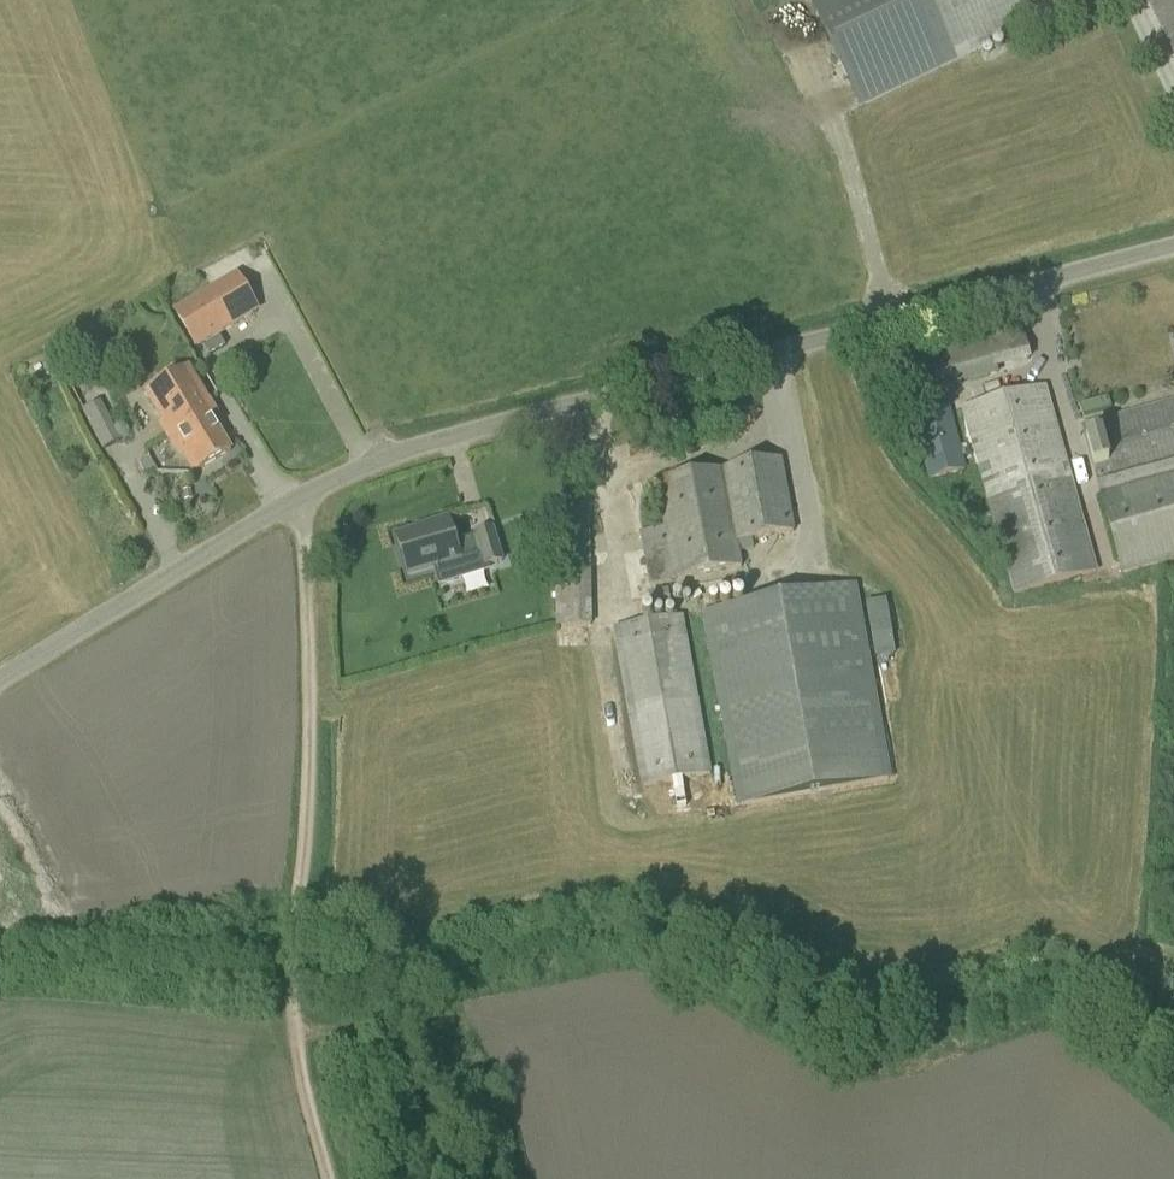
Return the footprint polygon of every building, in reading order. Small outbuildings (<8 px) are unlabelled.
[(860,110),(1087,0),(808,0),(860,110)] [(1173,57),(1173,0),(1146,0),(1173,57)] [(219,300),(183,321),(202,355),(238,333),(219,300)] [(904,400),(995,376),(984,335),(893,359),(904,400)] [(200,471),(233,451),(213,419),(219,415),(190,367),(147,392),(184,454),(188,452),(200,471)] [(1014,595),(1099,573),(1047,386),(962,409),(1014,595)] [(1082,425),(1110,530),(1123,576),(1173,562),(1173,399),(1082,425)] [(928,480),(966,470),(950,409),(912,419),(928,480)] [(108,414),(89,424),(102,450),(121,440),(108,414)] [(743,568),(740,553),(754,551),(752,541),(796,533),(782,460),(656,483),(664,529),(640,533),(650,586),(743,568)] [(455,542),(448,517),(421,525),(422,527),(396,535),(409,578),(462,563),(461,560),(479,554),(483,569),(504,563),(494,528),(472,534),(473,537),(455,542)] [(738,807),(891,780),(856,584),(703,611),(738,807)] [(876,661),(896,658),(887,602),(867,606),(876,661)] [(642,787),(713,775),(684,616),(614,629),(642,787)]
